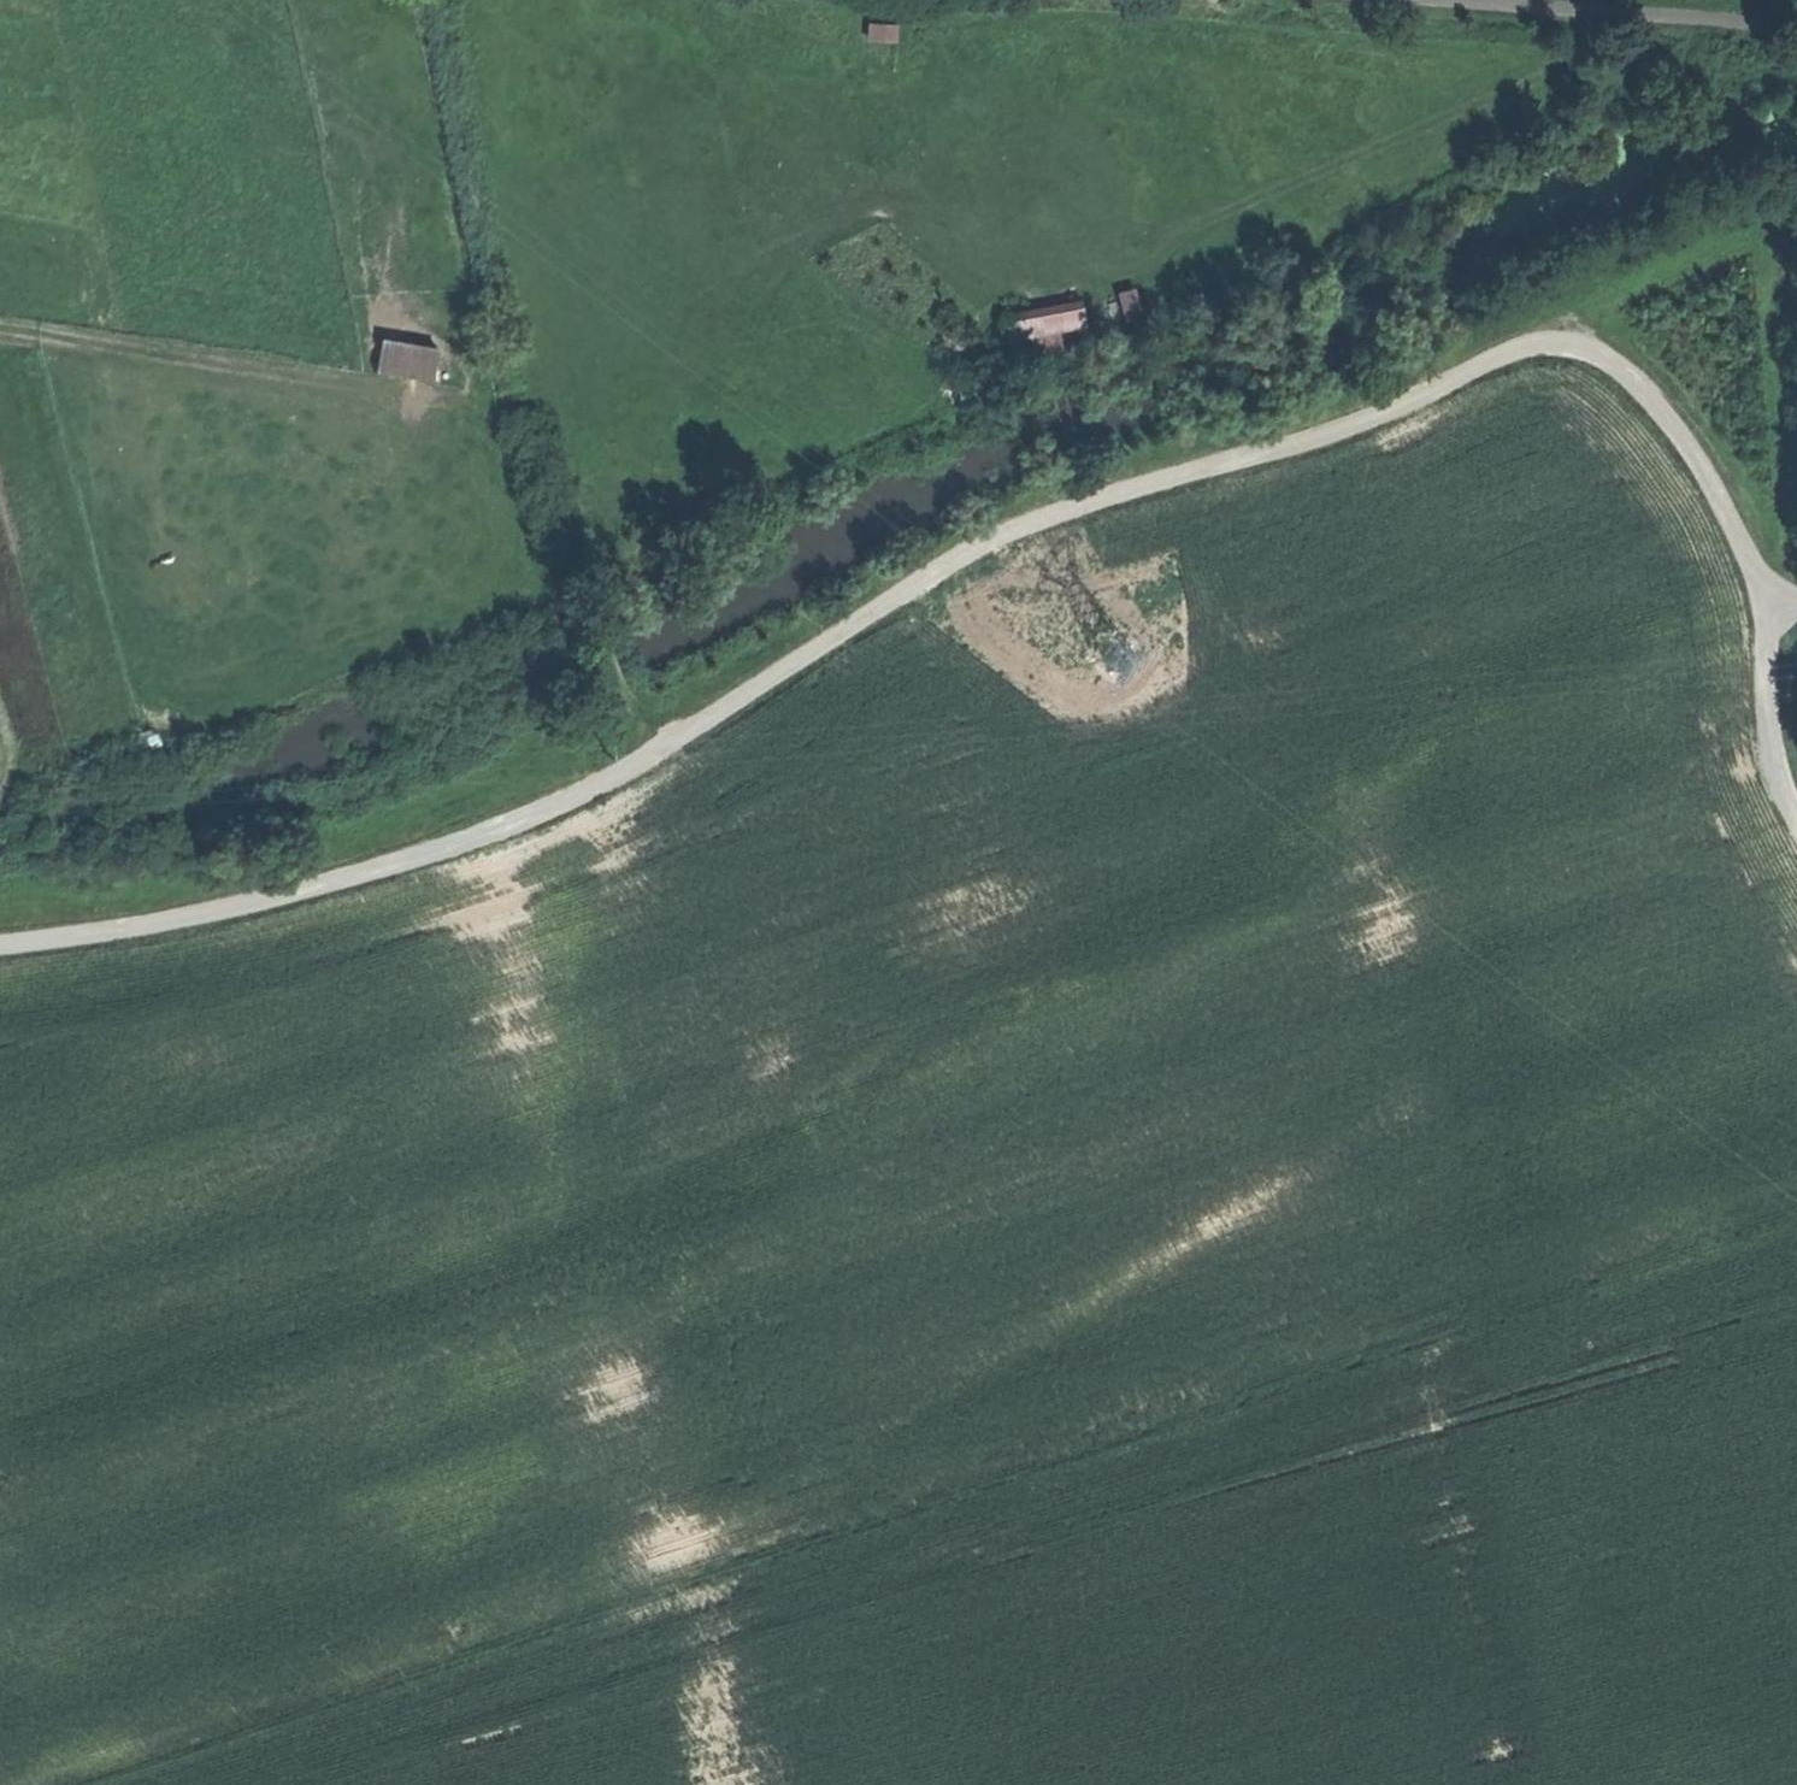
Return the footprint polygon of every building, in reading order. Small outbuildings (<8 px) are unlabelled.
[(1121,290),(1132,321),(1149,315),(1138,284),(1121,290)] [(1004,317),(1009,341),(1088,327),(1083,302),(1004,317)] [(388,334),(381,369),(441,381),(448,347),(388,334)]
